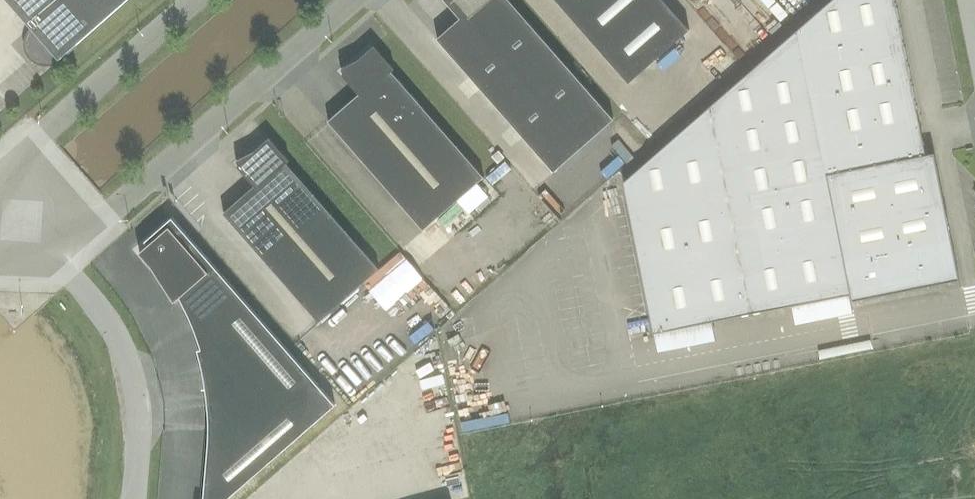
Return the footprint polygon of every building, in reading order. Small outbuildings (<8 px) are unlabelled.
[(38,34),(37,43),(26,42),(26,43),(26,48),(28,53),(31,57),(35,61),(40,64),(46,65),(51,65),(56,63),(60,60),(75,46),(128,0),(8,0),(38,34)] [(510,0),(450,0),(466,19),(442,40),(440,37),(438,39),(554,172),(614,119),(510,0)] [(629,83),(690,30),(664,0),(557,0),(629,83)] [(624,182),(654,333),(851,294),(852,301),(960,280),(951,231),(950,231),(934,153),(927,155),(896,0),(832,0),(791,36),(627,180),(624,182)] [(392,71),(395,69),(375,46),(359,60),(342,69),(348,80),(347,80),(360,94),(329,121),(424,230),(485,177),(392,71)] [(380,269),(288,163),(290,161),(270,138),(254,151),(255,152),(237,160),(243,172),(255,186),(224,213),(320,322),(380,269)] [(531,185),(513,200),(526,215),(544,200),(531,185)] [(173,218),(146,242),(149,246),(141,253),(154,267),(159,263),(161,265),(180,296),(187,309),(193,323),(198,337),(203,351),(207,365),(210,380),(212,395),(213,410),(209,410),(210,413),(210,422),(210,430),(210,441),(209,450),(205,498),(229,498),(336,405),(173,218)]
